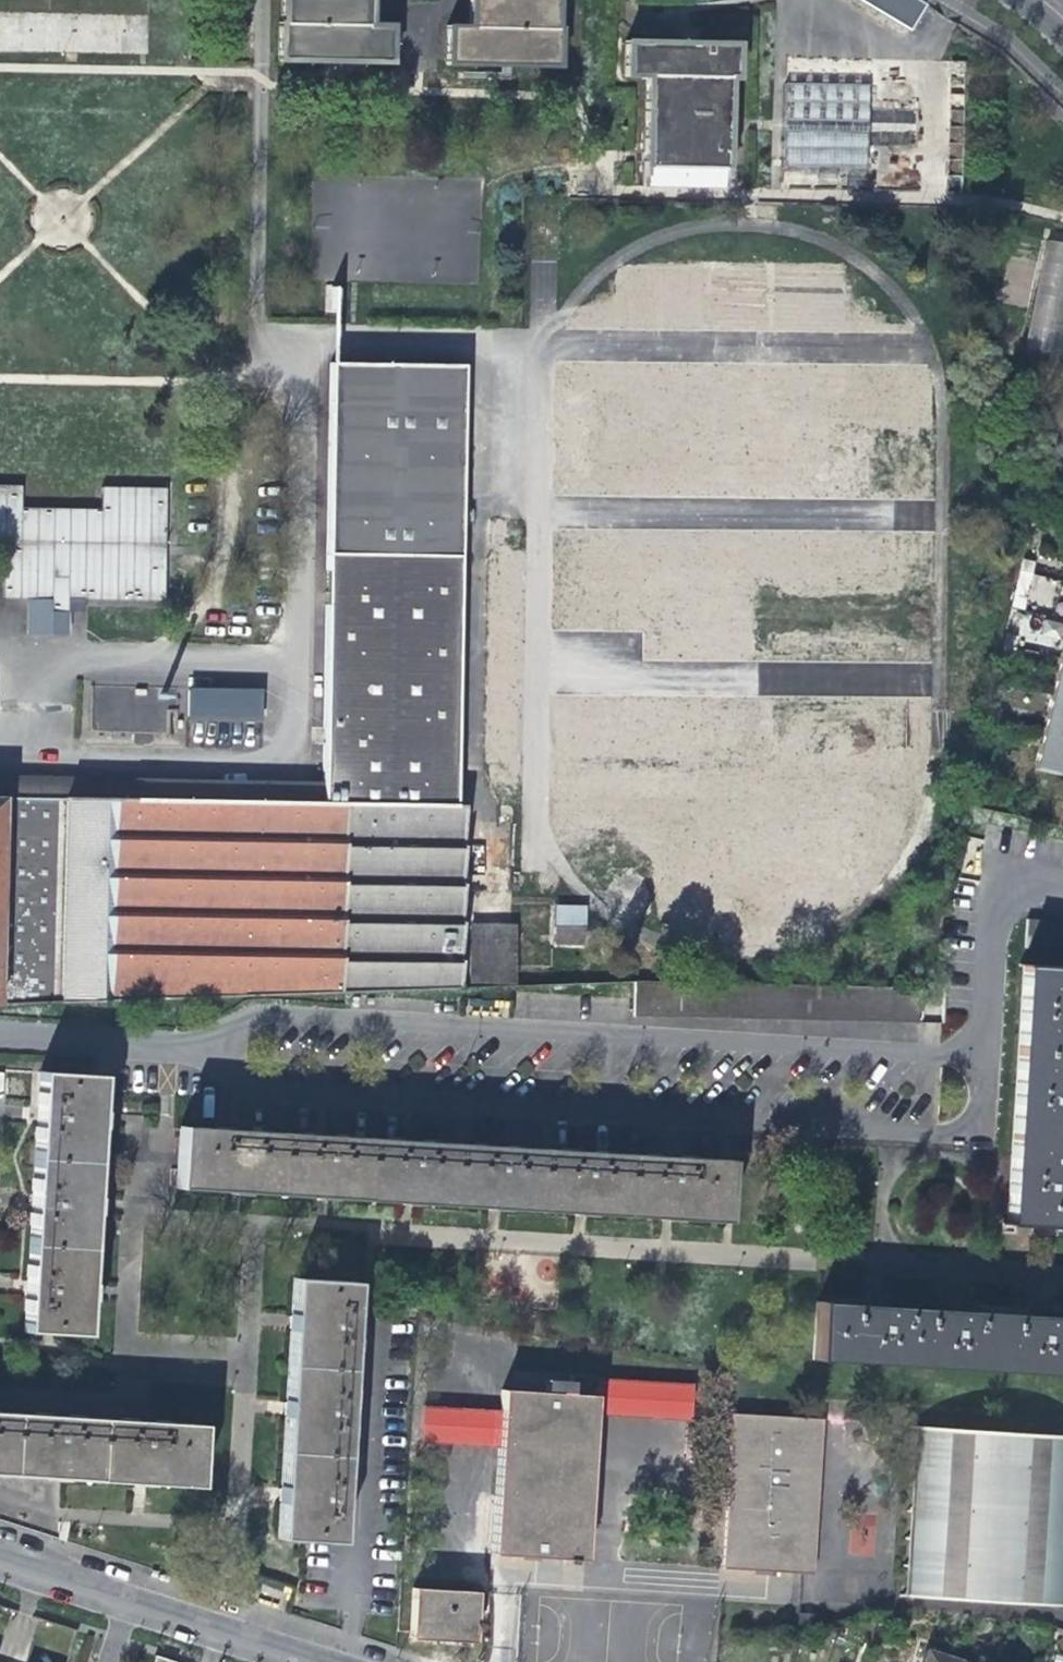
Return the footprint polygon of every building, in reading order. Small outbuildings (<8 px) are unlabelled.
[(279,22),(278,59),(391,62),(392,25),(370,24),(371,0),(283,0),(283,22),(279,22)] [(469,27),(448,26),(448,64),(561,66),(561,30),(558,30),(558,0),(470,0),(469,27)] [(925,6),(916,0),(854,0),(908,33),(925,6)] [(152,16),(0,13),(0,54),(150,56),(152,16)] [(730,79),(740,80),(742,43),(628,40),(626,76),(645,77),(642,186),(726,187),(727,166),(730,79)] [(784,88),(783,171),(866,172),(867,89),(784,88)] [(871,126),(872,142),(908,140),(907,123),(871,126)] [(1044,239),(1026,349),(1062,355),(1062,242),(1044,239)] [(327,358),(317,774),(317,793),(0,790),(0,999),(31,998),(462,986),(459,803),(450,803),(460,361),(327,358)] [(757,474),(757,497),(787,497),(787,506),(777,506),(777,512),(796,512),(796,498),(797,498),(797,477),(797,457),(726,458),(727,474),(757,474)] [(167,600),(167,486),(103,487),(103,508),(23,508),(23,485),(0,485),(0,554),(3,554),(3,598),(26,598),(27,634),(70,634),(70,600),(167,600)] [(1006,622),(1000,646),(1016,649),(1022,619),(1007,616),(1006,622)] [(1009,685),(1016,649),(1000,646),(993,682),(1009,685)] [(1050,697),(1062,700),(1062,660),(1059,659),(1050,697)] [(170,687),(92,687),(91,731),(169,732),(170,687)] [(262,720),(262,687),(187,687),(187,720),(262,720)] [(1042,733),(1062,738),(1062,700),(1050,697),(1042,733)] [(1042,733),(1033,771),(1062,777),(1062,738),(1042,733)] [(317,793),(317,774),(312,774),(0,768),(0,790),(317,793)] [(555,905),(555,926),(586,928),(586,906),(555,905)] [(1027,921),(1025,949),(1062,951),(1062,923),(1027,921)] [(474,979),(516,978),(515,922),(472,922),(474,979)] [(585,946),(586,928),(555,926),(555,945),(585,946)] [(1017,1052),(1062,1055),(1062,967),(1022,965),(1020,1007),(1017,1052)] [(1011,1140),(1062,1143),(1062,1127),(1062,1055),(1017,1052),(1014,1096),(1011,1140)] [(33,1113),(31,1156),(93,1160),(99,1074),(36,1071),(36,1073),(33,1113)] [(227,1190),(276,1193),(280,1133),(178,1126),(174,1186),(227,1190)] [(323,1196),(362,1199),(366,1138),(280,1133),(276,1193),(323,1196)] [(411,1202),(449,1204),(453,1143),(366,1138),(362,1199),(411,1202)] [(1056,1230),(1062,1143),(1011,1140),(1008,1178),(1005,1226),(1056,1230)] [(488,1207),(534,1210),(537,1149),(453,1143),(449,1204),(488,1207)] [(578,1213),(621,1216),(626,1155),(537,1149),(534,1210),(578,1213)] [(726,1161),(626,1155),(621,1216),(667,1219),(722,1222),(726,1161)] [(28,1197),(25,1243),(87,1247),(93,1160),(31,1156),(28,1197)] [(82,1334),(87,1247),(25,1243),(23,1279),(19,1330),(82,1334)] [(288,1306),(284,1363),(345,1367),(351,1281),(290,1278),(288,1306)] [(814,1357),(901,1363),(905,1310),(865,1307),(817,1304),(814,1357)] [(953,1313),(905,1310),(901,1363),(990,1369),(994,1316),(953,1313)] [(994,1316),(990,1369),(1062,1374),(1062,1320),(1036,1319),(994,1316)] [(281,1395),(277,1450),(339,1454),(345,1367),(284,1363),(281,1395)] [(594,1380),(593,1396),(592,1417),(689,1421),(691,1384),(594,1380)] [(549,1391),(578,1392),(578,1382),(550,1381),(549,1391)] [(583,1560),(592,1417),(593,1396),(502,1390),(500,1412),(498,1451),(491,1554),(583,1560)] [(421,1445),(498,1451),(500,1412),(423,1409),(421,1445)] [(44,1477),(90,1480),(95,1418),(8,1412),(4,1474),(44,1477)] [(720,1568),(811,1574),(819,1418),(730,1416),(720,1568)] [(197,1424),(95,1418),(90,1480),(141,1483),(194,1486),(197,1424)] [(921,1427),(912,1594),(1050,1602),(1051,1579),(1062,1579),(1062,1459),(1057,1458),(1058,1435),(921,1427)] [(333,1540),(339,1454),(277,1450),(275,1487),(271,1535),(333,1540)] [(1051,1579),(1050,1602),(1062,1602),(1062,1579),(1051,1579)] [(407,1636),(469,1640),(472,1593),(410,1588),(407,1636)] [(960,1661),(923,1650),(920,1661),(960,1661)]
